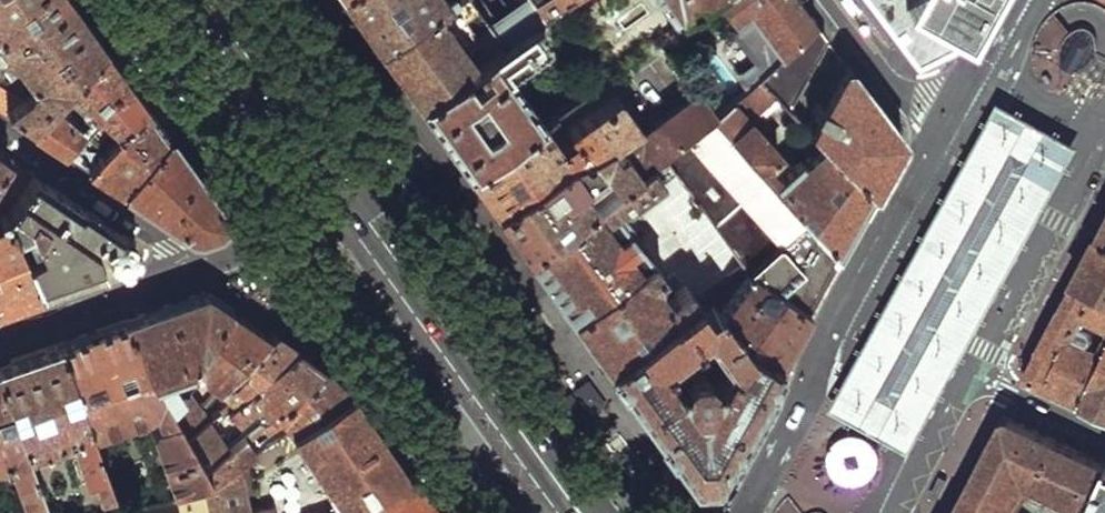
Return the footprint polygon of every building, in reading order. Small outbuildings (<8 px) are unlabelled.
[(1,51),(72,2),(71,0),(0,0),(0,49),(1,51)] [(380,52),(437,11),(443,6),(439,0),(343,0),(373,42),(380,52)] [(451,17),(464,19),(480,7),(476,0),(452,0),(443,6),(451,17)] [(538,17),(562,0),(526,0),(538,17)] [(679,21),(708,0),(664,0),(679,21)] [(742,85),(755,73),(816,20),(801,0),(726,0),(736,14),(749,5),(756,15),(732,33),(752,61),(735,74),(742,85)] [(959,32),(977,0),(869,0),(912,57),(940,42),(959,32)] [(72,2),(1,51),(26,87),(27,98),(7,111),(31,127),(107,50),(102,43),(72,2)] [(437,11),(476,65),(483,60),(473,46),(476,35),(464,19),(451,17),(443,6),(437,11)] [(412,96),(419,105),(476,65),(437,11),(380,52),(412,96)] [(755,73),(777,96),(787,106),(824,39),(825,32),(816,20),(755,73)] [(473,46),(483,60),(506,43),(493,24),(476,35),(473,46)] [(461,164),(468,174),(538,123),(502,73),(541,46),(528,27),(506,43),(483,60),(476,65),(419,105),(461,164)] [(1093,55),(1096,46),(1094,35),(1089,29),(1082,28),(1071,32),(1063,39),(1058,51),(1060,64),(1067,68),(1072,71),(1084,68),(1091,59),(1093,55)] [(107,50),(31,127),(66,150),(89,166),(146,105),(125,75),(107,50)] [(823,142),(873,192),(885,169),(903,136),(846,60),(843,62),(814,118),(808,115),(805,121),(811,124),(809,128),(823,142)] [(10,88),(11,81),(0,67),(0,96),(10,88)] [(710,114),(839,254),(844,244),(865,206),(873,192),(823,142),(798,166),(793,160),(777,176),(765,161),(777,149),(751,120),(777,96),(755,73),(742,85),(716,108),(710,114)] [(472,180),(495,211),(566,160),(635,131),(657,160),(665,153),(710,114),(716,108),(698,84),(690,90),(640,127),(616,93),(554,138),(542,120),(538,123),(468,174),(472,180)] [(1002,99),(832,408),(913,452),(1083,143),(1002,99)] [(89,166),(87,169),(107,182),(122,192),(124,190),(170,137),(157,120),(146,105),(89,166)] [(752,267),(808,309),(824,281),(839,254),(710,114),(665,153),(675,166),(726,236),(746,263),(752,267)] [(522,249),(527,255),(618,188),(604,168),(628,151),(643,170),(657,160),(635,131),(566,160),(495,211),(522,249)] [(170,137),(124,190),(159,214),(194,238),(224,229),(227,217),(203,184),(170,137)] [(10,158),(0,151),(0,173),(10,158)] [(565,308),(570,315),(649,256),(616,210),(624,204),(628,209),(665,182),(661,176),(675,166),(665,153),(657,160),(643,170),(618,188),(527,255),(565,308)] [(35,176),(23,167),(10,158),(0,173),(0,200),(8,216),(35,176)] [(85,276),(133,259),(135,245),(35,176),(8,216),(7,218),(16,234),(32,228),(41,252),(26,258),(40,293),(85,276)] [(18,300),(40,293),(26,258),(16,234),(7,218),(6,216),(1,219),(5,226),(0,227),(0,307),(18,300)] [(1073,280),(1104,295),(1104,233),(1099,231),(1086,257),(1073,280)] [(711,246),(730,274),(746,263),(726,236),(711,246)] [(600,356),(606,365),(695,300),(682,284),(667,297),(654,277),(660,272),(649,256),(570,315),(581,329),(600,356)] [(735,339),(779,362),(792,338),(808,309),(752,267),(734,294),(725,278),(710,289),(735,339)] [(1073,280),(1049,327),(1025,372),(1026,376),(1053,388),(1079,400),(1104,347),(1104,295),(1073,280)] [(691,481),(701,481),(713,480),(730,450),(761,393),(779,362),(735,339),(710,289),(695,300),(606,365),(626,392),(631,399),(645,419),(691,481)] [(161,308),(126,321),(153,381),(165,376),(193,366),(194,365),(230,310),(205,292),(161,308)] [(491,309),(489,311),(501,326),(508,320),(497,305),(491,309)] [(180,399),(170,405),(182,425),(201,412),(203,410),(220,392),(271,337),(256,327),(230,310),(194,365),(193,366),(204,381),(180,399)] [(126,321),(61,344),(93,431),(153,412),(157,421),(150,430),(174,498),(214,489),(212,480),(212,477),(206,468),(189,438),(182,425),(170,405),(153,381),(126,321)] [(271,337),(220,392),(231,404),(299,349),(288,341),(276,332),(271,337)] [(0,365),(0,374),(28,452),(69,439),(84,478),(93,474),(100,492),(112,487),(93,431),(61,344),(0,365)] [(694,362),(684,347),(669,358),(681,374),(694,362)] [(1079,400),(1098,409),(1104,412),(1104,347),(1079,400)] [(231,404),(227,407),(238,421),(258,405),(271,417),(325,368),(317,362),(299,349),(231,404)] [(271,417),(262,425),(270,434),(287,425),(294,432),(351,390),(339,380),(325,368),(271,417)] [(12,468),(24,500),(43,494),(28,452),(0,374),(0,472),(12,468)] [(165,376),(153,381),(170,405),(180,399),(165,376)] [(291,434),(347,512),(349,512),(379,496),(410,479),(381,435),(351,390),(294,432),(291,434)] [(201,412),(182,425),(189,438),(210,421),(203,410),(201,412)] [(956,504),(964,512),(1077,512),(1102,459),(1009,415),(1005,416),(1002,418),(980,459),(956,504)] [(210,421),(189,438),(206,468),(231,449),(211,419),(210,421)] [(850,484),(861,483),(870,477),(876,467),(877,456),(873,445),(865,438),(854,434),(845,435),(843,436),(834,442),(828,451),(827,463),(831,473),(839,481),(850,484)] [(247,436),(232,448),(242,462),(259,453),(247,436)] [(231,449),(206,468),(212,477),(212,480),(239,464),(242,462),(232,448),(231,449)] [(1102,459),(1077,512),(1104,512),(1104,461),(1102,459)] [(212,480),(214,489),(219,512),(243,512),(247,512),(250,512),(239,464),(212,480)] [(947,479),(938,475),(930,492),(939,496),(947,479)] [(379,496),(384,512),(387,512),(392,511),(393,512),(441,512),(433,502),(414,476),(410,479),(379,496)] [(504,491),(503,492),(514,507),(522,501),(510,486),(504,491)] [(156,501),(158,511),(174,508),(175,512),(186,512),(209,508),(211,512),(219,512),(214,489),(174,498),(156,501)] [(379,496),(349,512),(384,512),(379,496)] [(956,504),(951,512),(964,512),(956,504)]
